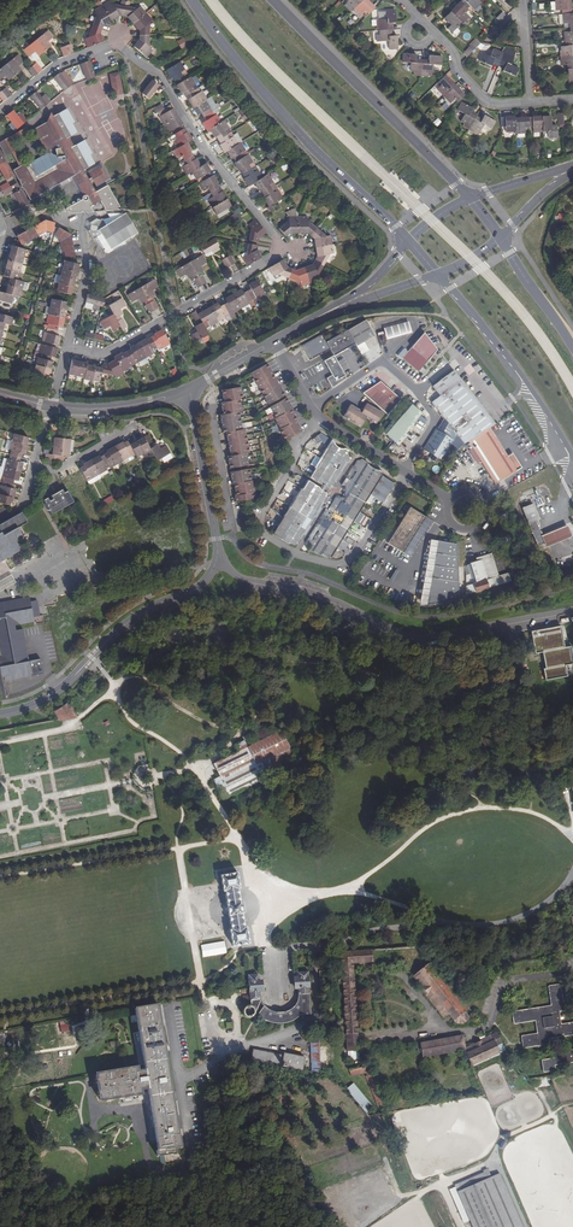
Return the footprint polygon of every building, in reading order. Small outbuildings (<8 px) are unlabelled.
[(368,16),(374,9),(365,0),(351,0),(347,4),(354,10),(361,17),(365,13),(368,16)] [(453,34),(462,24),(469,17),(465,13),(468,10),(470,7),(475,11),(482,4),(480,3),(482,0),(465,0),(461,4),(452,13),(446,19),(452,26),(448,29),(453,34)] [(569,83),(572,83),(572,0),(558,0),(558,1),(559,11),(565,10),(565,14),(564,15),(564,24),(570,24),(571,28),(571,32),(565,32),(566,42),(566,46),(561,47),(562,56),(562,66),(568,65),(569,70),(568,70),(569,83)] [(102,6),(110,20),(118,15),(123,16),(124,7),(117,6),(114,8),(110,1),(102,6)] [(429,4),(422,12),(427,17),(434,9),(429,4)] [(94,19),(92,26),(101,29),(103,24),(110,20),(102,6),(94,11),(97,17),(94,19)] [(124,7),(123,16),(127,17),(134,24),(146,14),(140,7),(134,11),(132,8),(126,7),(124,7)] [(389,41),(389,49),(399,48),(397,35),(394,36),(392,36),(391,29),(390,23),(393,22),(396,22),(394,10),(385,11),(386,19),(378,19),(380,31),(381,42),(389,41)] [(140,31),(140,35),(149,35),(149,28),(147,25),(152,21),(146,14),(134,24),(140,31)] [(465,27),(472,20),(469,17),(462,24),(465,27)] [(84,39),(87,47),(103,42),(99,34),(101,29),(92,26),(89,34),(91,37),(84,39)] [(36,40),(45,51),(52,45),(48,41),(53,37),(48,31),(36,40)] [(134,47),(146,57),(152,50),(147,46),(149,43),(149,35),(140,35),(139,40),(134,47)] [(35,52),(38,56),(45,51),(36,40),(24,50),(30,56),(35,52)] [(471,46),(463,54),(466,57),(474,49),(471,46)] [(513,59),(516,54),(505,49),(503,54),(499,64),(505,67),(504,70),(503,72),(514,77),(518,69),(510,66),(513,59)] [(482,54),(479,62),(490,67),(491,64),(492,61),(499,64),(503,54),(493,50),(490,57),(482,54)] [(6,64),(15,75),(21,70),(18,66),(23,61),(18,55),(6,64)] [(408,65),(408,72),(420,72),(431,72),(431,64),(439,64),(439,55),(426,55),(426,61),(420,61),(413,61),(413,55),(400,55),(400,65),(408,65)] [(81,64),(87,80),(95,77),(89,61),(81,64)] [(173,77),(175,81),(182,77),(180,73),(185,70),(180,62),(166,70),(171,78),(173,77)] [(33,66),(39,73),(42,70),(37,63),(33,66)] [(9,80),(15,75),(6,64),(0,69),(0,80),(5,76),(9,80)] [(29,69),(34,76),(39,73),(33,66),(29,69)] [(113,96),(123,94),(119,72),(109,74),(113,96)] [(53,78),(64,91),(70,86),(64,79),(59,73),(53,78)] [(64,79),(70,86),(74,83),(68,76),(64,79)] [(445,76),(439,82),(442,85),(438,89),(445,96),(452,103),(456,99),(459,101),(465,95),(455,85),(445,76)] [(184,92),(186,96),(190,94),(194,92),(191,88),(196,85),(191,77),(178,85),(182,93),(184,92)] [(142,93),(149,98),(159,85),(153,80),(142,93)] [(1,91),(7,98),(11,95),(5,87),(1,91)] [(189,100),(193,107),(207,99),(203,91),(200,93),(198,89),(194,92),(190,94),(192,98),(189,100)] [(29,96),(41,110),(47,105),(41,98),(36,91),(29,96)] [(41,98),(47,105),(51,102),(45,95),(41,98)] [(202,113),(204,117),(211,113),(209,109),(212,107),(207,99),(193,107),(198,115),(202,113)] [(464,115),(461,121),(470,127),(480,132),(484,125),(491,130),(495,122),(484,115),(481,120),(476,117),(470,114),(472,111),(473,109),(462,103),(457,111),(464,115)] [(154,109),(156,113),(162,110),(164,109),(161,104),(154,109)] [(160,117),(164,125),(179,116),(174,109),(173,109),(170,105),(164,109),(162,110),(165,114),(160,117)] [(55,149),(55,156),(49,154),(26,166),(24,163),(19,166),(13,170),(18,180),(19,179),(21,185),(22,184),(22,186),(23,188),(23,190),(24,192),(25,191),(30,200),(72,176),(83,196),(82,197),(81,198),(82,199),(81,200),(65,209),(68,213),(70,212),(71,213),(81,212),(90,207),(100,201),(105,211),(121,210),(106,186),(99,190),(98,188),(94,191),(90,184),(92,182),(95,187),(109,179),(101,166),(87,174),(90,178),(87,180),(81,170),(93,164),(88,156),(91,154),(83,140),(74,146),(69,137),(77,133),(72,124),(75,123),(67,109),(50,118),(52,122),(47,124),(46,123),(35,129),(48,151),(57,146),(58,149),(55,149)] [(7,116),(17,129),(23,124),(17,117),(13,110),(7,116)] [(17,117),(23,124),(27,121),(22,113),(17,117)] [(202,123),(207,131),(210,129),(221,123),(217,115),(214,117),(211,113),(204,117),(206,121),(202,123)] [(174,129),(176,133),(184,129),(182,125),(183,124),(179,116),(164,125),(169,133),(174,129)] [(501,118),(501,127),(505,127),(506,133),(516,132),(516,134),(526,133),(525,127),(529,127),(533,127),(534,132),(544,132),(557,131),(557,125),(552,126),(551,116),(542,117),(528,118),(515,119),(515,117),(501,118)] [(436,127),(441,123),(438,118),(433,122),(436,127)] [(216,137),(219,141),(226,136),(231,133),(224,121),(221,123),(210,129),(215,138),(216,137)] [(26,128),(3,140),(12,142),(29,133),(26,128)] [(174,141),(178,148),(187,143),(192,140),(188,132),(186,133),(184,129),(176,133),(179,138),(174,141)] [(237,135),(233,137),(238,145),(241,143),(237,135)] [(220,145),(224,153),(227,152),(238,145),(233,137),(229,140),(226,136),(219,141),(221,144),(220,145)] [(11,153),(3,140),(0,142),(0,147),(5,156),(11,153)] [(3,140),(11,153),(19,166),(24,163),(12,142),(3,140)] [(183,156),(185,160),(194,155),(191,151),(192,151),(187,143),(178,148),(173,151),(178,159),(183,156)] [(233,159),(235,163),(243,158),(241,154),(246,152),(241,143),(238,145),(227,152),(232,160),(233,159)] [(182,167),(188,175),(193,172),(202,166),(197,158),(196,159),(194,155),(185,160),(187,164),(182,167)] [(240,171),(242,175),(250,170),(248,166),(252,163),(248,155),(243,158),(235,163),(234,164),(238,172),(240,171)] [(7,180),(13,177),(5,162),(0,165),(0,169),(7,180)] [(202,177),(205,181),(213,176),(210,172),(211,172),(207,163),(202,166),(193,172),(197,180),(202,177)] [(243,179),(248,187),(254,183),(262,179),(257,171),(252,174),(250,170),(242,175),(245,178),(243,179)] [(260,191),(262,195),(270,190),(268,186),(273,183),(268,175),(262,179),(254,183),(259,192),(260,191)] [(31,203),(70,181),(72,176),(30,200),(31,203)] [(83,196),(72,176),(70,181),(81,200),(82,199),(81,198),(82,197),(83,196)] [(210,189),(212,193),(220,188),(217,184),(219,183),(214,176),(213,176),(205,181),(200,184),(205,191),(210,189)] [(1,187),(3,192),(11,187),(9,183),(1,187)] [(3,192),(5,196),(14,191),(11,187),(3,192)] [(209,199),(214,207),(228,199),(223,191),(222,192),(220,188),(212,193),(214,197),(209,199)] [(14,194),(22,208),(29,205),(21,190),(14,194)] [(263,199),(268,207),(270,206),(271,205),(282,199),(277,191),(272,194),(270,190),(262,195),(265,199),(263,199)] [(213,208),(217,214),(232,206),(228,199),(214,207),(213,208)] [(231,217),(234,221),(242,216),(239,212),(231,217)] [(97,218),(90,223),(91,225),(90,229),(88,231),(95,243),(96,242),(100,248),(102,251),(103,251),(105,255),(119,247),(125,244),(126,244),(124,241),(130,237),(131,239),(134,237),(135,235),(137,233),(125,213),(124,214),(123,213),(108,214),(108,215),(109,217),(108,218),(102,219),(100,220),(97,219),(97,218)] [(290,217),(290,224),(288,223),(280,229),(286,236),(290,233),(299,233),(300,217),(290,217)] [(300,217),(299,233),(308,234),(311,237),(318,229),(312,225),(308,225),(309,218),(300,217)] [(250,226),(254,231),(252,233),(250,241),(260,242),(260,238),(267,232),(257,220),(250,226)] [(22,240),(25,245),(34,240),(33,238),(39,236),(43,233),(43,235),(47,233),(51,233),(53,227),(54,228),(55,223),(45,221),(17,237),(19,241),(22,240)] [(65,252),(66,258),(75,257),(72,234),(60,229),(56,236),(59,238),(59,241),(60,241),(62,243),(63,242),(64,244),(65,246),(63,247),(63,252),(65,252)] [(315,240),(316,248),(332,245),(331,236),(324,237),(324,236),(324,235),(318,229),(311,237),(315,240)] [(201,247),(205,254),(211,250),(220,245),(216,239),(201,247)] [(244,257),(248,265),(263,257),(258,250),(259,245),(250,244),(248,251),(250,254),(244,257)] [(316,248),(318,257),(316,261),(324,266),(328,259),(327,256),(334,255),(332,245),(316,248)] [(9,249),(8,254),(24,258),(25,250),(12,246),(11,250),(9,249)] [(9,258),(8,262),(21,265),(24,258),(8,254),(7,258),(9,258)] [(190,263),(197,274),(203,270),(201,266),(208,262),(203,255),(190,263)] [(231,255),(227,258),(232,265),(236,263),(231,255)] [(223,260),(227,268),(232,265),(227,258),(223,260)] [(64,260),(62,268),(78,272),(79,268),(78,268),(79,264),(75,263),(64,260)] [(269,268),(274,276),(280,273),(282,276),(290,279),(293,270),(288,268),(283,260),(269,268)] [(305,268),(311,283),(319,280),(317,274),(320,273),(324,266),(316,261),(313,265),(305,268)] [(5,265),(4,269),(19,273),(21,265),(8,262),(7,265),(5,265)] [(187,274),(190,278),(197,274),(190,263),(177,270),(181,278),(187,274)] [(62,268),(60,276),(75,280),(76,276),(77,277),(78,272),(62,268)] [(300,280),(302,286),(311,283),(305,268),(297,271),(293,270),(290,279),(297,281),(300,280)] [(4,273),(3,277),(8,278),(17,280),(19,273),(4,269),(3,273),(4,273)] [(198,277),(203,285),(207,283),(203,275),(198,277)] [(60,276),(58,283),(59,284),(74,288),(75,284),(74,283),(75,280),(60,276)] [(194,280),(199,288),(203,285),(198,277),(194,280)] [(9,283),(8,286),(22,290),(24,282),(17,280),(8,278),(7,283),(9,283)] [(141,286),(148,298),(155,294),(152,289),(158,286),(154,279),(141,286)] [(246,289),(251,297),(255,294),(257,299),(266,295),(257,281),(249,285),(250,286),(246,289)] [(59,284),(57,291),(70,295),(71,292),(73,292),(74,288),(59,284)] [(5,289),(4,293),(14,296),(20,297),(22,290),(8,286),(7,290),(5,289)] [(137,298),(140,303),(148,298),(141,286),(128,294),(132,301),(137,298)] [(234,294),(242,309),(250,304),(247,299),(251,297),(246,289),(242,291),(241,290),(234,294)] [(12,304),(14,296),(4,293),(0,292),(0,300),(12,304)] [(222,302),(227,310),(231,317),(234,315),(234,313),(242,309),(234,294),(226,299),(226,300),(222,302)] [(102,307),(104,299),(95,297),(88,295),(86,302),(93,304),(92,310),(100,312),(102,307)] [(120,327),(122,329),(126,326),(122,318),(121,319),(119,315),(123,313),(120,308),(125,305),(121,298),(108,305),(113,315),(115,318),(117,321),(120,327)] [(150,302),(154,310),(159,307),(154,299),(150,302)] [(52,300),(50,307),(51,307),(65,310),(66,310),(67,306),(66,306),(67,303),(52,300)] [(145,305),(150,313),(154,310),(150,302),(145,305)] [(210,308),(218,322),(226,318),(223,313),(227,310),(222,302),(219,305),(218,303),(210,308)] [(51,307),(49,315),(65,318),(66,314),(64,313),(65,310),(51,307)] [(202,322),(205,327),(209,324),(210,327),(218,322),(210,308),(202,313),(204,316),(200,318),(200,319),(202,322)] [(196,311),(191,314),(196,322),(196,321),(198,324),(194,327),(197,331),(192,335),(196,342),(209,334),(205,327),(202,322),(200,319),(200,318),(196,311)] [(5,323),(13,325),(15,318),(1,314),(0,316),(0,322),(5,323)] [(50,325),(49,329),(58,331),(59,326),(63,327),(65,318),(49,315),(47,324),(50,325)] [(110,327),(113,331),(120,327),(117,321),(115,318),(113,315),(100,322),(104,330),(110,327)] [(366,320),(347,330),(355,344),(356,346),(364,342),(375,336),(366,320)] [(383,328),(386,340),(412,333),(409,322),(383,328)] [(45,333),(43,342),(59,346),(61,337),(57,336),(58,331),(49,329),(48,334),(45,333)] [(154,336),(150,338),(155,346),(158,351),(162,349),(170,344),(164,334),(162,330),(154,335),(154,336)] [(347,330),(326,342),(330,349),(333,355),(334,356),(355,344),(347,330)] [(424,333),(402,358),(418,372),(437,350),(424,333)] [(322,335),(302,347),(309,360),(330,349),(322,335)] [(138,344),(146,358),(154,354),(151,349),(155,346),(150,338),(146,341),(146,339),(138,344)] [(364,342),(356,346),(360,353),(368,349),(364,342)] [(42,354),(41,359),(50,361),(51,357),(55,358),(58,349),(42,344),(39,353),(42,354)] [(136,358),(138,363),(146,358),(138,344),(130,348),(131,349),(127,352),(131,360),(136,358)] [(116,360),(122,372),(130,367),(128,362),(131,360),(127,352),(123,354),(122,353),(114,358),(116,360)] [(333,355),(328,358),(323,361),(327,368),(328,367),(332,375),(326,378),(332,388),(346,378),(334,356),(333,355)] [(38,358),(36,366),(51,370),(52,365),(51,365),(52,361),(50,361),(41,359),(38,358)] [(72,360),(69,374),(76,376),(80,360),(75,359),(75,361),(72,360)] [(80,360),(76,376),(84,377),(87,363),(84,363),(84,361),(80,360)] [(112,373),(115,379),(124,374),(122,372),(116,360),(108,364),(103,363),(103,367),(101,373),(109,374),(112,373)] [(84,377),(84,379),(91,380),(94,367),(91,366),(91,364),(87,363),(84,377)] [(267,364),(250,373),(253,378),(269,370),(268,368),(269,368),(267,364)] [(35,366),(33,373),(47,377),(48,374),(50,374),(51,370),(36,366),(35,366)] [(94,367),(91,380),(100,382),(101,373),(103,367),(98,366),(98,367),(94,367)] [(269,370),(253,378),(256,384),(273,374),(271,371),(269,371),(269,370)] [(440,396),(431,402),(443,418),(444,420),(456,434),(464,444),(468,441),(489,428),(495,424),(453,370),(432,386),(440,396)] [(273,374),(256,384),(259,389),(274,380),(274,379),(275,378),(273,374)] [(274,380),(259,389),(262,394),(279,385),(276,381),(275,382),(274,380)] [(379,381),(363,393),(386,413),(399,398),(379,381)] [(279,385),(262,394),(265,399),(280,391),(279,389),(281,388),(279,385)] [(240,387),(222,390),(223,394),(224,394),(224,396),(242,393),(240,387)] [(280,391),(265,399),(268,405),(285,395),(282,391),(281,392),(280,391)] [(225,398),(223,398),(224,402),(240,399),(243,399),(242,393),(224,396),(225,398)] [(286,398),(270,407),(272,413),(288,404),(287,403),(288,402),(286,398)] [(224,402),(221,402),(222,406),(223,406),(223,408),(241,405),(240,399),(224,402)] [(350,403),(344,412),(345,413),(345,415),(345,417),(359,426),(365,416),(367,418),(368,422),(372,421),(375,423),(381,412),(366,402),(363,406),(363,408),(362,409),(360,411),(358,410),(359,409),(350,403)] [(409,402),(383,432),(398,445),(407,435),(406,434),(414,424),(412,423),(421,413),(409,402)] [(288,404),(272,413),(276,418),(291,409),(292,409),(290,405),(289,405),(288,404)] [(241,405),(223,408),(224,410),(222,410),(223,414),(239,411),(242,411),(241,405)] [(276,418),(274,419),(277,424),(292,415),(292,414),(293,413),(291,409),(276,418)] [(223,414),(220,415),(221,419),(222,419),(223,420),(240,417),(239,411),(223,414)] [(292,415),(277,424),(280,429),(295,421),(297,420),(294,416),(293,417),(292,415)] [(223,422),(221,423),(222,427),(224,426),(241,423),(240,417),(223,420),(223,422)] [(436,430),(429,441),(432,443),(428,451),(438,458),(449,438),(452,440),(456,434),(444,420),(438,430),(436,430)] [(280,429),(279,430),(282,435),(297,426),(296,425),(297,424),(295,421),(280,429)] [(224,428),(222,428),(223,433),(226,432),(242,429),(241,423),(224,426),(224,428)] [(297,426),(282,435),(285,440),(301,431),(299,427),(298,428),(297,426)] [(468,441),(495,484),(516,471),(516,470),(521,467),(512,453),(507,456),(489,428),(468,441)] [(242,429),(226,432),(227,436),(228,436),(229,438),(246,435),(245,429),(242,429)] [(13,433),(11,441),(27,445),(28,441),(26,441),(27,437),(13,433)] [(312,439),(316,444),(324,437),(320,433),(312,439)] [(143,436),(148,445),(152,442),(148,434),(143,436)] [(246,435),(229,438),(229,440),(228,440),(228,444),(247,440),(246,435)] [(143,452),(144,453),(150,449),(150,448),(148,445),(143,436),(140,438),(140,436),(136,439),(136,440),(143,452)] [(45,454),(44,459),(48,459),(54,460),(54,455),(60,455),(62,438),(54,438),(53,450),(52,455),(45,454)] [(54,455),(54,460),(63,461),(64,456),(69,456),(70,439),(62,438),(60,455),(54,455)] [(326,488),(326,486),(332,486),(333,486),(336,482),(335,481),(346,463),(347,463),(350,459),(349,459),(349,458),(348,457),(347,452),(348,450),(344,448),(344,449),(343,449),(342,449),(341,449),(340,448),(339,448),(337,447),(336,446),(335,445),(334,444),(333,443),(333,442),(333,441),(330,439),(314,467),(315,468),(309,477),(326,488)] [(132,450),(136,456),(143,452),(136,440),(133,442),(132,440),(128,443),(132,450)] [(247,440),(228,444),(229,448),(230,448),(231,449),(248,446),(247,440)] [(12,450),(10,454),(19,457),(20,453),(24,454),(27,445),(11,441),(9,450),(12,450)] [(429,441),(424,449),(428,451),(432,443),(429,441)] [(115,447),(123,461),(131,456),(128,452),(132,450),(128,443),(128,442),(124,444),(123,442),(115,447)] [(150,449),(157,460),(170,453),(166,445),(159,449),(156,444),(150,448),(150,449)] [(231,451),(230,452),(230,456),(246,453),(249,452),(248,446),(231,449),(231,451)] [(104,455),(108,463),(112,461),(115,465),(123,461),(115,447),(107,451),(108,453),(104,455)] [(230,456),(227,456),(228,460),(230,460),(230,462),(247,459),(246,453),(230,456)] [(10,454),(9,458),(3,457),(1,466),(20,471),(22,462),(18,461),(19,457),(10,454)] [(91,460),(99,474),(107,470),(104,465),(108,463),(104,455),(100,457),(99,456),(91,460)] [(230,464),(229,464),(230,468),(237,467),(241,466),(248,465),(247,459),(230,462),(230,464)] [(345,487),(344,498),(336,497),(335,498),(334,498),(333,501),(334,502),(328,511),(329,512),(330,514),(325,522),(323,523),(321,522),(316,530),(318,530),(318,534),(315,539),(312,540),(310,539),(310,540),(308,539),(305,543),(310,546),(308,550),(309,550),(308,551),(327,558),(329,556),(331,558),(382,475),(381,474),(382,472),(378,469),(378,470),(376,470),(375,469),(373,468),(372,468),(370,466),(369,465),(368,464),(368,463),(362,459),(361,460),(358,461),(357,460),(353,467),(356,468),(356,472),(357,472),(352,480),(351,479),(348,480),(346,479),(342,484),(342,487),(345,487)] [(99,474),(91,460),(83,465),(83,466),(79,469),(87,481),(99,474)] [(5,476),(3,481),(12,483),(13,479),(17,480),(20,471),(1,466),(0,468),(0,475),(5,476)] [(237,471),(230,472),(231,477),(233,476),(233,478),(250,475),(249,469),(242,470),(237,471)] [(89,485),(100,479),(101,477),(99,474),(87,481),(89,485)] [(234,480),(232,480),(232,484),(234,484),(251,481),(250,475),(233,478),(234,480)] [(326,497),(326,493),(325,492),(321,490),(322,489),(307,480),(301,489),(300,488),(271,535),(286,544),(287,543),(294,546),(296,545),(297,546),(301,539),(299,538),(321,503),(324,504),(328,498),(327,498),(328,497),(326,497)] [(12,498),(15,489),(10,488),(12,483),(3,481),(2,485),(0,485),(0,494),(12,498)] [(251,481),(234,484),(235,488),(237,488),(237,489),(254,487),(253,481),(251,481)] [(237,491),(236,491),(237,495),(254,493),(255,492),(254,487),(237,489),(237,491)] [(42,500),(51,514),(58,510),(65,506),(73,502),(66,491),(63,492),(61,489),(57,492),(50,496),(52,499),(48,501),(47,498),(42,500)] [(237,497),(235,497),(236,502),(255,499),(254,493),(237,495),(237,497)] [(8,505),(9,502),(11,502),(12,498),(0,494),(0,503),(8,505)] [(111,496),(101,501),(104,505),(113,500),(111,496)] [(522,509),(537,546),(543,543),(541,536),(539,532),(540,532),(536,521),(539,519),(534,509),(532,504),(522,509)] [(410,507),(387,543),(403,553),(407,547),(405,546),(408,541),(410,542),(426,516),(410,507)] [(22,548),(17,539),(21,536),(16,527),(26,522),(21,512),(0,524),(0,532),(0,560),(22,548)] [(543,543),(545,548),(549,546),(572,537),(567,525),(545,535),(541,536),(543,543)] [(62,534),(68,546),(73,543),(66,532),(62,534)] [(58,536),(64,548),(68,546),(62,534),(58,536)] [(427,597),(426,605),(459,600),(459,597),(457,544),(439,541),(438,548),(436,548),(434,558),(436,558),(434,572),(432,572),(430,582),(432,583),(430,597),(427,597)] [(492,553),(475,558),(476,561),(492,556),(492,553)] [(476,561),(469,563),(469,564),(467,565),(467,566),(470,575),(466,576),(466,594),(511,581),(508,573),(498,576),(493,578),(488,563),(494,561),(492,556),(476,561)] [(494,561),(488,563),(493,578),(498,576),(494,561)] [(14,582),(10,574),(0,579),(0,590),(14,582)] [(9,625),(33,621),(32,617),(29,601),(28,597),(0,602),(0,627),(9,625)] [(29,601),(32,617),(38,615),(36,600),(29,601)] [(5,697),(1,674),(3,674),(4,680),(35,674),(31,654),(27,655),(22,628),(10,630),(9,625),(0,627),(0,651),(1,655),(0,655),(0,698),(5,697)] [(540,684),(562,680),(560,669),(569,668),(566,650),(559,651),(556,630),(526,635),(530,657),(537,656),(540,672),(538,673),(540,684)] [(268,697),(262,699),(266,715),(273,714),(268,697)] [(57,708),(54,710),(61,717),(78,714),(73,709),(76,707),(73,702),(69,705),(66,699),(64,701),(60,705),(57,708)] [(226,807),(271,784),(269,780),(260,762),(290,748),(282,731),(248,748),(244,741),(235,745),(238,752),(213,764),(219,777),(212,780),(226,807)] [(439,759),(428,741),(422,746),(433,762),(439,759)] [(260,762),(269,780),(281,775),(285,768),(296,762),(290,748),(260,762)] [(365,787),(389,791),(391,779),(367,775),(365,787)] [(375,842),(372,848),(379,852),(382,845),(375,842)] [(383,846),(380,853),(388,856),(390,849),(383,846)] [(238,873),(219,876),(221,891),(224,890),(230,929),(228,929),(230,945),(249,942),(247,925),(244,926),(237,888),(240,888),(238,873)] [(195,918),(204,917),(203,908),(194,909),(195,918)] [(371,959),(371,947),(341,949),(346,1025),(347,1033),(347,1036),(356,1035),(352,961),(371,959)] [(432,961),(416,975),(422,982),(422,984),(444,1012),(450,1010),(460,1020),(470,1013),(465,1008),(466,1003),(461,997),(457,990),(442,974),(432,961)] [(308,971),(297,971),(297,977),(294,977),(295,989),(297,989),(298,995),(291,1007),(277,1011),(268,1009),(264,1006),(261,1011),(257,1014),(261,1016),(268,1018),(276,1023),(282,1021),(290,1019),(294,1017),(301,1013),(310,1013),(308,971)] [(258,975),(248,976),(249,1006),(246,1006),(245,1008),(243,1009),(242,1011),(242,1015),(244,1018),(246,1018),(248,1018),(250,1018),(252,1017),(254,1016),(255,1013),(254,1011),(253,1009),(261,1003),(259,998),(259,990),(261,990),(261,980),(259,980),(258,975)] [(527,1010),(511,1013),(513,1024),(534,1021),(535,1035),(519,1037),(522,1050),(550,1045),(549,1038),(555,1038),(558,1053),(551,1054),(552,1059),(540,1061),(542,1074),(555,1071),(554,1067),(572,1064),(572,1051),(560,1053),(559,1045),(564,1045),(563,1040),(558,1041),(557,1037),(572,1035),(572,1024),(561,1026),(559,1013),(559,1012),(564,1011),(560,985),(547,987),(551,1006),(527,1010)] [(161,1004),(142,1007),(152,1064),(144,1065),(145,1070),(138,1071),(137,1067),(132,1068),(132,1065),(127,1066),(128,1068),(120,1070),(120,1068),(115,1068),(115,1070),(107,1072),(106,1070),(102,1071),(103,1072),(96,1073),(97,1078),(95,1079),(96,1083),(98,1082),(99,1092),(97,1092),(98,1097),(100,1096),(101,1101),(108,1100),(108,1102),(112,1101),(111,1100),(118,1099),(118,1101),(125,1099),(125,1098),(133,1096),(133,1098),(137,1098),(137,1095),(142,1094),(141,1090),(149,1088),(160,1150),(183,1146),(175,1101),(165,1103),(164,1092),(173,1091),(159,1013),(163,1012),(161,1004)] [(142,1007),(134,1008),(144,1065),(152,1064),(142,1007)] [(327,1026),(320,1026),(321,1033),(347,1033),(346,1025),(327,1026)] [(460,1032),(418,1039),(421,1051),(464,1043),(460,1032)] [(356,1035),(347,1036),(349,1071),(364,1068),(378,1104),(385,1102),(369,1060),(359,1062),(358,1049),(357,1045),(356,1035)] [(493,1037),(467,1048),(473,1060),(491,1053),(501,1048),(493,1037)] [(317,1040),(312,1040),(313,1065),(310,1065),(309,1069),(323,1072),(322,1058),(321,1040),(317,1040)] [(289,1053),(253,1048),(252,1060),(305,1068),(306,1062),(307,1055),(290,1050),(289,1053)] [(501,1048),(491,1053),(495,1059),(506,1054),(501,1048)] [(491,1053),(473,1060),(477,1068),(495,1059),(491,1053)] [(513,1054),(506,1059),(523,1082),(526,1081),(534,1090),(540,1086),(526,1069),(513,1054)] [(353,1083),(346,1089),(366,1113),(373,1107),(353,1083)] [(173,1091),(164,1092),(165,1103),(175,1101),(173,1091)] [(183,1146),(160,1150),(160,1154),(184,1150),(183,1146)] [(457,1191),(472,1226),(523,1226),(500,1173),(457,1191)] [(332,1217),(339,1214),(335,1206),(328,1210),(332,1217)]
